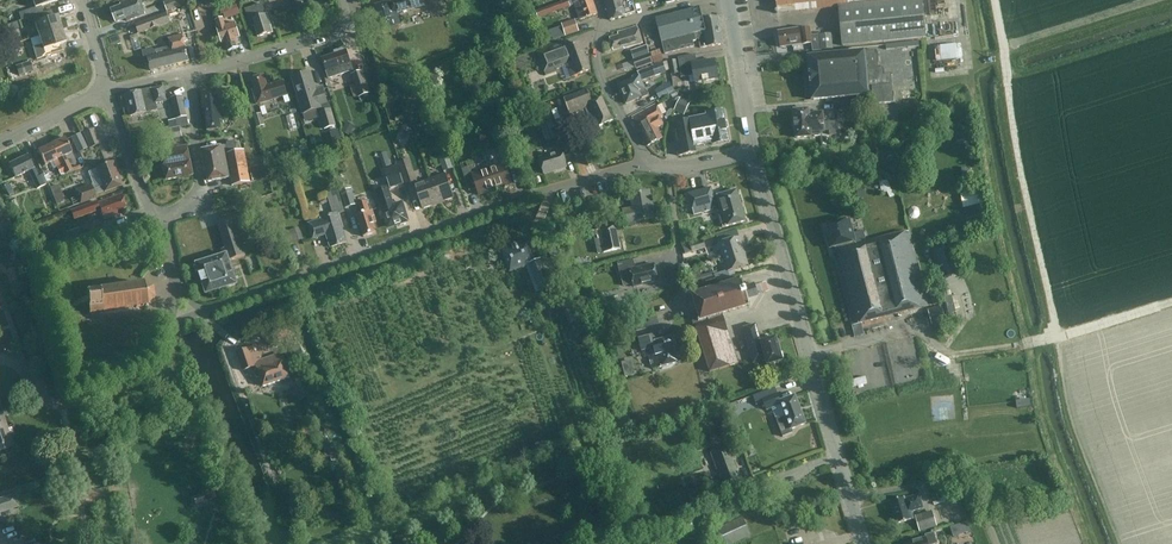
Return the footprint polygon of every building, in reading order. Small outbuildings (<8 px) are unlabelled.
[(27,18),(44,13),(42,6),(58,1),(58,0),(33,0),(35,7),(20,12),(22,20),(27,18)] [(130,20),(139,17),(146,14),(141,0),(129,0),(120,3),(121,6),(112,9),(117,22),(129,18),(130,20)] [(182,0),(170,0),(164,2),(168,11),(184,4),(182,0)] [(301,0),(290,0),(294,15),(305,11),(301,0)] [(423,0),(398,0),(390,2),(376,5),(382,29),(396,26),(400,25),(397,12),(425,6),(423,0)] [(569,0),(566,0),(536,11),(539,18),(571,6),(569,0)] [(580,20),(598,14),(593,0),(573,0),(580,20)] [(611,20),(636,13),(632,0),(605,0),(611,20)] [(897,0),(775,0),(776,13),(778,13),(839,7),(897,1),(897,0)] [(897,1),(839,7),(843,46),(908,39),(919,38),(926,37),(923,0),(908,0),(897,1)] [(267,14),(266,14),(263,4),(246,9),(251,27),(255,25),(259,37),(273,32),(267,14)] [(232,17),(229,7),(220,10),(222,15),(224,15),(226,19),(232,17)] [(704,20),(701,8),(656,19),(662,42),(665,54),(695,46),(694,42),(697,41),(697,40),(699,39),(701,48),(708,46),(708,47),(723,44),(718,17),(704,20)] [(54,17),(52,10),(44,13),(27,18),(30,25),(35,23),(39,36),(62,29),(58,16),(54,17)] [(160,26),(157,17),(136,25),(138,31),(150,27),(151,30),(160,26)] [(236,22),(226,26),(223,18),(216,20),(218,28),(217,28),(222,42),(226,41),(229,51),(239,48),(236,38),(240,36),(236,22)] [(580,32),(576,19),(562,24),(563,27),(557,29),(554,32),(556,39),(580,32)] [(643,43),(638,26),(618,32),(619,35),(610,38),(613,50),(627,46),(627,48),(643,43)] [(811,36),(810,27),(800,29),(800,28),(778,32),(781,47),(793,45),(793,48),(802,46),(802,45),(812,43),(813,51),(833,49),(832,34),(811,36)] [(37,59),(63,51),(61,44),(66,42),(62,29),(39,36),(42,45),(33,48),(37,59)] [(190,61),(183,35),(170,38),(172,47),(147,54),(151,71),(190,61)] [(919,38),(908,39),(909,47),(920,46),(919,38)] [(581,43),(568,48),(565,40),(537,50),(546,75),(557,71),(557,69),(568,65),(572,77),(590,70),(581,43)] [(956,45),(956,44),(940,46),(935,47),(935,48),(936,61),(942,60),(942,61),(954,60),(957,59),(963,58),(961,46),(961,44),(956,45)] [(336,54),(322,58),(327,71),(329,78),(339,75),(354,70),(346,48),(335,52),(336,54)] [(664,61),(660,49),(651,52),(655,64),(664,61)] [(878,68),(877,50),(845,53),(808,56),(813,100),(868,95),(868,94),(873,94),(874,104),(894,103),(893,85),(892,85),(891,73),(884,74),(884,68),(878,68)] [(633,60),(637,70),(654,63),(651,54),(633,60)] [(697,63),(696,54),(678,58),(682,77),(694,75),(695,83),(718,79),(715,60),(697,63)] [(679,73),(677,60),(669,61),(672,75),(679,73)] [(33,71),(30,62),(16,66),(19,76),(33,71)] [(663,62),(652,66),(652,67),(656,76),(667,73),(666,71),(663,63),(663,62)] [(642,97),(642,99),(649,96),(643,81),(656,76),(652,67),(638,72),(639,74),(632,77),(633,79),(619,85),(627,104),(642,97)] [(358,96),(359,97),(371,93),(364,71),(351,75),(355,86),(351,87),(355,97),(358,96)] [(310,73),(293,78),(304,113),(310,111),(319,108),(321,117),(324,129),(336,126),(330,102),(327,103),(323,89),(316,91),(310,73)] [(284,81),(267,86),(264,75),(251,79),(255,92),(254,94),(257,104),(288,95),(284,81)] [(661,98),(676,90),(672,81),(657,89),(661,98)] [(126,95),(131,116),(158,110),(156,103),(167,101),(163,87),(153,89),(126,95)] [(391,90),(395,99),(402,96),(399,87),(392,90),(391,90)] [(524,102),(520,89),(509,92),(513,105),(524,102)] [(224,120),(221,90),(201,92),(203,108),(204,108),(205,117),(206,117),(208,130),(221,129),(221,120),(224,120)] [(602,97),(592,102),(587,90),(564,99),(571,116),(586,109),(590,117),(587,119),(592,130),(613,120),(602,97)] [(171,98),(176,119),(188,117),(183,95),(171,98)] [(675,110),(685,115),(691,102),(680,98),(675,110)] [(863,100),(853,101),(854,109),(856,128),(866,127),(863,100)] [(663,117),(656,104),(632,117),(648,146),(663,138),(657,128),(664,125),(660,118),(663,117)] [(536,110),(546,142),(558,138),(548,106),(536,110)] [(810,113),(809,109),(794,110),(797,138),(812,136),(811,135),(823,134),(822,131),(830,131),(830,135),(837,134),(836,121),(824,122),(823,112),(810,113)] [(713,142),(713,144),(729,141),(724,111),(707,114),(708,116),(678,122),(682,142),(677,143),(679,156),(697,152),(695,145),(713,142)] [(254,115),(257,127),(265,125),(262,113),(254,115)] [(176,119),(169,121),(170,129),(178,127),(176,119)] [(341,131),(350,135),(355,126),(346,121),(341,131)] [(555,123),(559,137),(567,135),(563,121),(555,123)] [(182,136),(180,127),(178,127),(170,129),(156,132),(158,141),(182,136)] [(84,132),(90,148),(100,144),(94,128),(84,132)] [(343,142),(339,130),(331,132),(334,144),(343,142)] [(81,133),(71,138),(78,153),(88,148),(81,133)] [(52,144),(59,159),(62,165),(65,172),(66,174),(73,171),(66,155),(72,152),(65,138),(52,144)] [(540,158),(544,174),(567,167),(564,157),(572,154),(568,140),(557,143),(560,152),(540,158)] [(237,151),(236,141),(227,142),(228,145),(203,150),(209,182),(231,177),(233,186),(242,184),(243,189),(251,187),(250,182),(251,182),(244,150),(237,151)] [(45,165),(59,159),(52,144),(38,151),(45,165)] [(191,161),(188,146),(161,151),(164,166),(167,180),(194,175),(191,161)] [(295,152),(297,160),(311,157),(309,149),(295,152)] [(496,189),(513,183),(508,170),(515,168),(510,153),(498,157),(500,165),(489,169),(496,189)] [(453,168),(448,154),(439,157),(444,172),(453,168)] [(42,175),(39,177),(34,167),(34,168),(28,155),(9,165),(15,177),(29,171),(38,189),(47,184),(42,175)] [(399,163),(406,185),(418,181),(410,159),(399,163)] [(122,185),(113,162),(96,168),(103,186),(93,190),(91,185),(76,191),(80,204),(96,198),(95,195),(105,191),(122,185)] [(250,168),(253,181),(268,177),(264,164),(250,168)] [(405,185),(399,165),(384,169),(390,189),(405,185)] [(496,189),(489,169),(477,173),(474,165),(462,169),(470,191),(477,188),(479,195),(496,189)] [(439,203),(454,198),(446,174),(430,179),(439,203)] [(423,208),(439,203),(430,179),(415,185),(423,208)] [(4,186),(10,196),(14,193),(9,183),(4,186)] [(866,195),(865,186),(857,188),(858,196),(866,195)] [(393,205),(387,187),(376,191),(379,199),(382,198),(385,208),(383,209),(389,228),(409,221),(403,202),(393,205)] [(341,192),(346,208),(357,205),(352,188),(341,192)] [(714,196),(712,188),(689,194),(694,215),(714,209),(713,207),(717,206),(723,227),(746,221),(737,190),(714,196)] [(345,212),(338,190),(328,194),(334,214),(309,222),(314,238),(327,234),(331,247),(347,242),(338,214),(345,212)] [(655,218),(650,191),(631,194),(633,208),(623,210),(626,223),(636,221),(636,222),(655,218)] [(101,209),(105,220),(115,216),(114,213),(117,212),(116,211),(127,207),(122,194),(97,203),(96,201),(71,211),(74,219),(101,209)] [(225,201),(227,208),(233,206),(232,199),(225,201)] [(372,207),(369,208),(367,201),(359,203),(362,213),(357,215),(364,237),(377,232),(374,223),(377,222),(373,210),(372,207)] [(228,255),(244,250),(241,242),(248,240),(244,228),(249,226),(244,211),(217,219),(226,248),(222,249),(224,255),(227,254),(228,255)] [(981,221),(980,214),(965,217),(967,227),(982,224),(981,221)] [(8,219),(1,222),(6,232),(13,229),(8,219)] [(856,244),(850,219),(828,225),(831,236),(827,236),(831,248),(834,247),(839,266),(837,267),(853,325),(929,306),(909,231),(856,244)] [(103,231),(100,222),(82,228),(85,237),(103,231)] [(621,249),(617,226),(593,231),(598,254),(621,249)] [(287,244),(303,239),(299,227),(284,232),(287,244)] [(67,232),(70,243),(83,239),(79,228),(67,232)] [(724,257),(744,251),(740,237),(719,243),(720,245),(713,247),(715,253),(722,251),(724,257)] [(690,244),(693,252),(706,248),(704,240),(690,244)] [(534,261),(527,241),(502,250),(510,271),(526,265),(537,293),(545,290),(561,283),(556,270),(552,258),(545,261),(544,258),(534,261)] [(963,273),(956,241),(934,246),(942,278),(963,273)] [(547,245),(551,258),(558,255),(553,242),(547,245)] [(224,255),(196,263),(207,294),(238,284),(230,261),(246,256),(244,250),(228,255),(227,254),(224,255)] [(729,272),(749,265),(744,251),(724,257),(726,264),(720,266),(721,272),(728,270),(729,272)] [(636,268),(634,259),(618,263),(620,272),(630,270),(635,287),(659,281),(655,264),(636,268)] [(702,279),(704,287),(717,283),(715,275),(702,279)] [(745,286),(742,279),(693,295),(698,313),(692,315),(694,326),(696,326),(710,372),(738,363),(735,354),(732,345),(729,346),(725,332),(728,330),(723,314),(751,306),(748,298),(758,295),(755,283),(745,286)] [(151,288),(143,283),(87,291),(90,313),(146,306),(147,306),(153,300),(154,298),(152,289),(151,288)] [(936,284),(929,286),(933,305),(941,303),(936,284)] [(956,310),(953,298),(952,296),(945,298),(949,315),(957,313),(956,311),(956,310)] [(606,297),(599,299),(602,308),(609,307),(606,297)] [(946,321),(942,306),(929,310),(932,325),(946,321)] [(761,342),(756,324),(744,328),(754,363),(766,360),(767,365),(784,361),(777,337),(761,342)] [(265,334),(269,345),(291,336),(287,326),(265,334)] [(653,342),(650,329),(638,333),(642,351),(654,348),(656,355),(650,357),(653,368),(659,367),(678,362),(672,337),(653,342)] [(263,360),(257,345),(238,352),(244,371),(256,366),(264,387),(290,377),(281,353),(263,360)] [(625,360),(627,376),(637,375),(635,359),(625,360)] [(313,397),(305,377),(296,380),(304,401),(313,397)] [(782,404),(786,416),(777,420),(783,437),(793,433),(792,429),(806,424),(796,396),(781,401),(778,393),(762,399),(767,410),(782,404)] [(1031,406),(1030,399),(1017,401),(1018,408),(1031,406)] [(734,437),(726,413),(718,416),(721,427),(720,427),(724,440),(734,437)] [(8,428),(0,430),(0,451),(13,446),(8,428)] [(616,446),(618,455),(625,453),(623,444),(616,446)] [(724,478),(727,486),(740,481),(735,469),(737,468),(734,460),(735,460),(729,444),(710,451),(721,480),(724,478)] [(216,498),(211,480),(204,482),(207,491),(205,492),(206,496),(208,495),(209,500),(216,498)] [(19,506),(15,494),(0,499),(0,513),(19,506)] [(892,501),(898,523),(914,519),(912,512),(924,508),(920,494),(905,499),(905,497),(892,501)] [(205,502),(203,495),(194,498),(196,504),(205,502)] [(915,516),(920,532),(938,526),(933,510),(915,516)] [(743,517),(717,529),(724,543),(732,543),(751,535),(743,517)] [(957,525),(951,527),(954,537),(960,535),(957,525)] [(906,543),(936,543),(938,543),(935,532),(925,535),(926,538),(906,543)]
